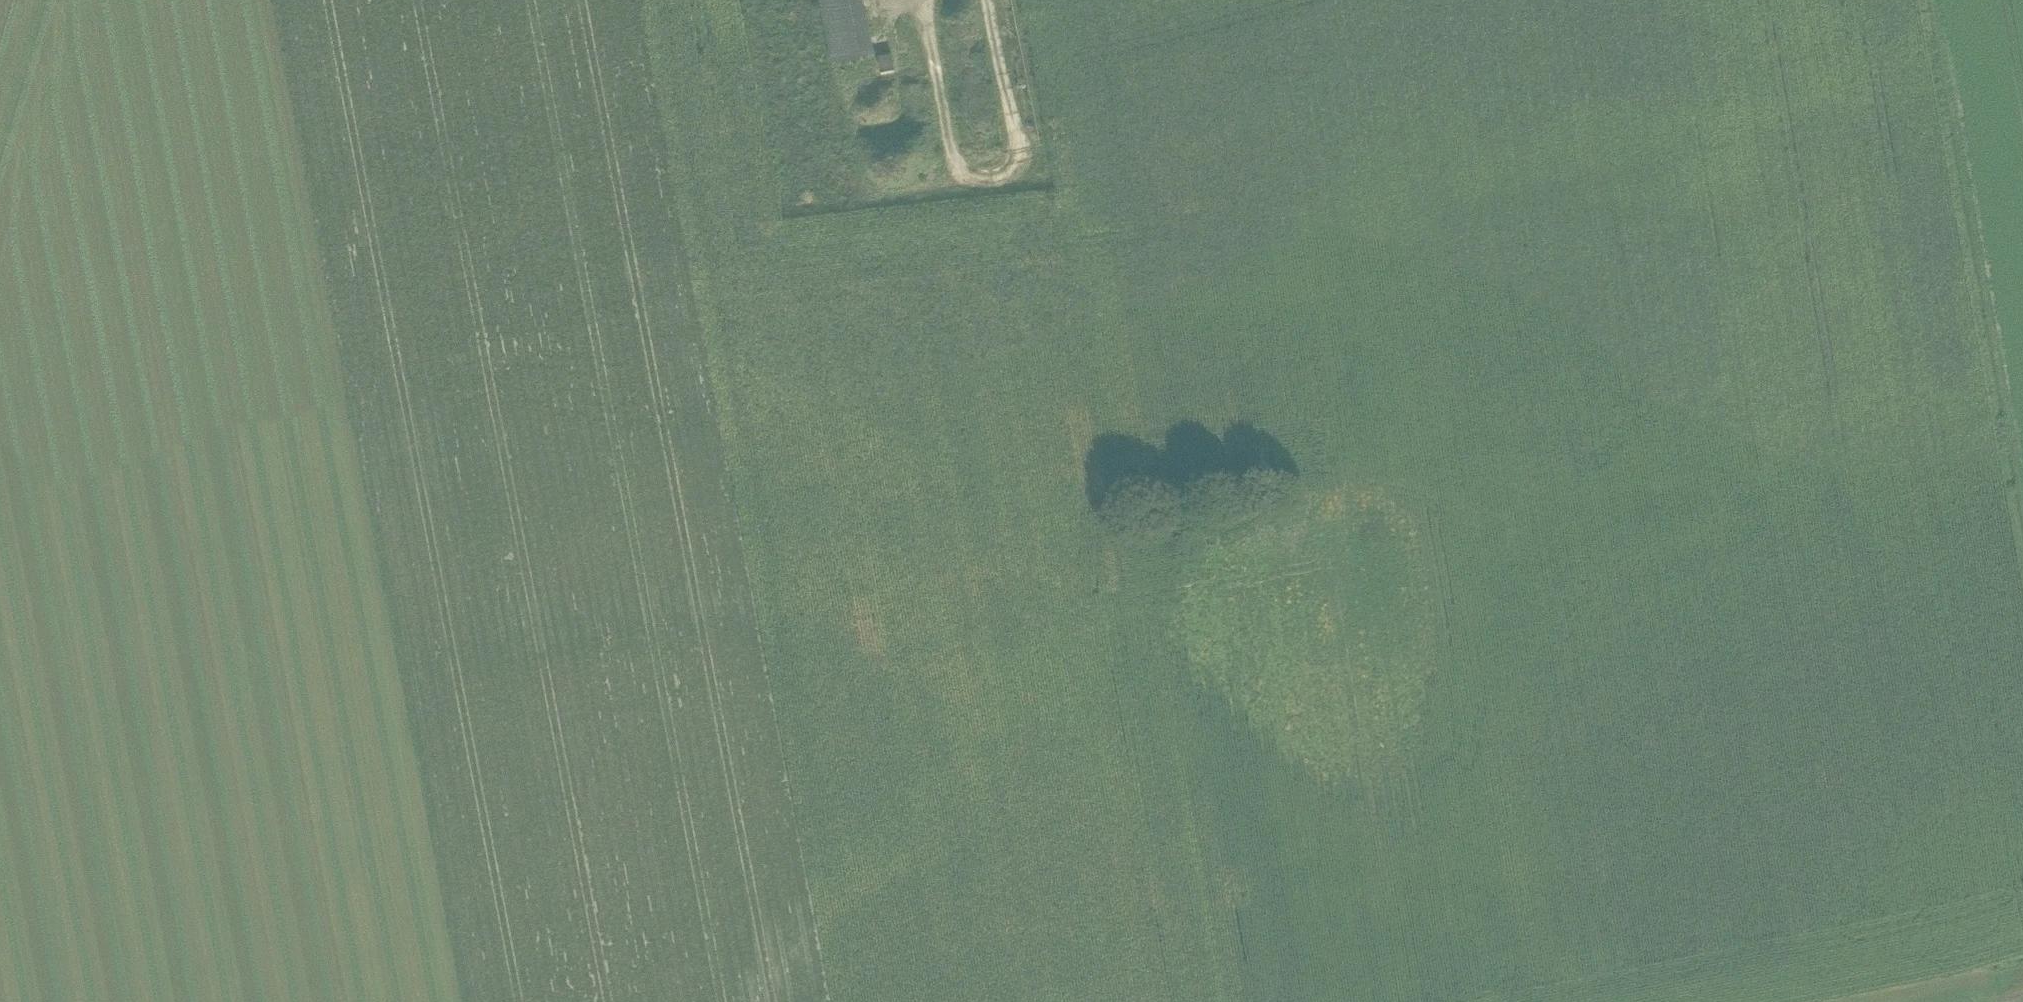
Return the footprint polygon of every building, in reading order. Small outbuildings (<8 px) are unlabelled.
[(880,70),(893,68),(891,53),(878,55),(880,70)]
